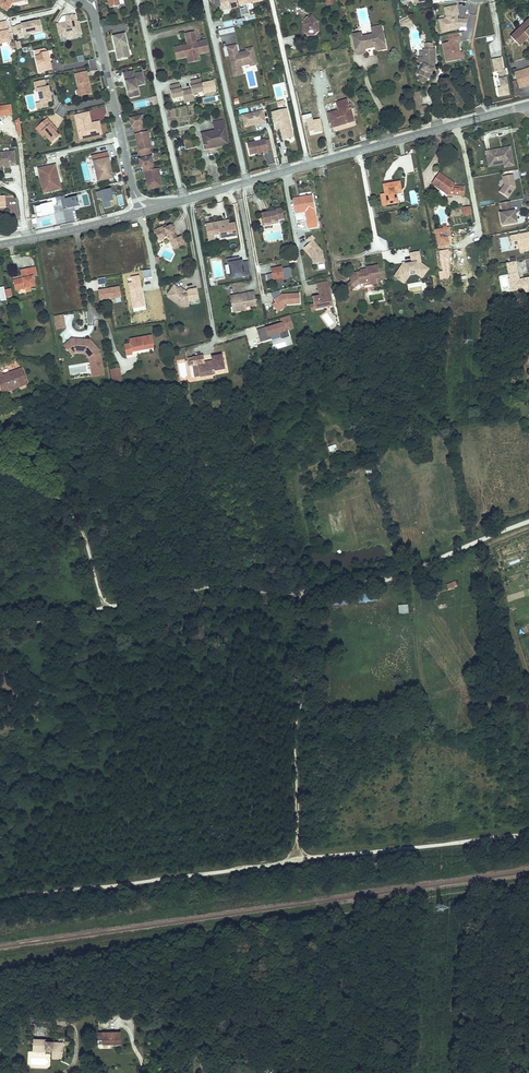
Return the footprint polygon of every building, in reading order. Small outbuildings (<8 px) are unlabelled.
[(7,11),(12,3),(22,1),(22,0),(1,0),(0,1),(0,7),(7,11)] [(110,8),(113,7),(120,6),(118,0),(108,0),(110,8)] [(236,0),(219,0),(221,9),(228,8),(229,6),(231,7),(237,5),(236,0)] [(239,5),(243,4),(244,8),(240,9),(242,15),(249,13),(247,3),(261,0),(238,0),(239,5)] [(465,29),(467,22),(457,21),(456,17),(455,17),(454,15),(457,14),(456,7),(444,10),(446,19),(444,19),(444,21),(445,24),(439,25),(441,34),(459,30),(458,28),(465,29)] [(76,21),(75,15),(65,17),(66,22),(57,24),(59,35),(63,34),(64,37),(69,36),(68,32),(73,31),(74,35),(81,33),(79,25),(76,23),(76,21)] [(311,15),(305,21),(305,25),(305,32),(308,35),(314,35),(318,31),(318,22),(311,15)] [(410,18),(401,22),(403,27),(406,26),(407,28),(413,25),(410,18)] [(510,36),(520,46),(528,38),(528,19),(510,36)] [(21,25),(15,26),(18,37),(24,36),(23,35),(30,33),(38,31),(36,21),(21,24),(21,25)] [(10,42),(6,22),(0,23),(0,44),(10,42)] [(360,33),(352,35),(356,55),(365,54),(364,50),(375,48),(375,52),(386,49),(381,27),(371,29),(372,35),(361,38),(360,33)] [(194,32),(185,34),(187,42),(189,43),(187,45),(179,47),(176,51),(180,54),(183,54),(184,56),(189,55),(190,58),(196,56),(196,53),(208,51),(206,41),(196,43),(194,32)] [(459,33),(448,36),(449,43),(442,44),(446,62),(464,59),(463,52),(460,53),(458,42),(461,42),(459,33)] [(113,36),(118,60),(127,58),(126,51),(128,51),(125,34),(113,36)] [(256,64),(252,47),(246,48),(247,50),(240,52),(240,53),(238,54),(238,52),(236,44),(227,46),(231,61),(233,60),(234,65),(232,65),(234,75),(243,73),(241,65),(250,63),(250,65),(256,64)] [(179,47),(174,48),(177,59),(187,57),(189,63),(200,60),(199,54),(208,52),(208,51),(196,53),(196,56),(190,58),(189,55),(184,56),(183,54),(180,54),(176,51),(179,47)] [(47,48),(40,50),(41,54),(40,56),(35,57),(39,72),(51,70),(49,60),(48,61),(47,58),(49,57),(47,48)] [(435,49),(422,49),(422,59),(424,59),(424,62),(422,62),(418,74),(420,75),(418,80),(425,82),(427,77),(429,78),(430,74),(433,67),(435,64),(435,49)] [(508,97),(504,72),(502,72),(500,60),(491,62),(493,75),(497,74),(499,81),(498,81),(499,90),(497,90),(498,99),(508,97)] [(77,74),(75,75),(79,90),(80,90),(81,96),(91,94),(90,87),(88,87),(88,83),(89,83),(88,77),(86,72),(85,72),(84,68),(76,70),(77,74)] [(513,73),(518,89),(528,86),(528,69),(528,68),(513,73)] [(133,71),(124,73),(125,81),(127,81),(128,86),(127,86),(129,98),(137,96),(135,90),(137,89),(136,85),(138,85),(144,84),(142,72),(134,74),(133,71)] [(180,83),(170,85),(173,99),(183,97),(185,103),(194,101),(193,94),(203,92),(200,79),(190,81),(192,89),(182,91),(180,83)] [(44,80),(34,82),(36,90),(38,89),(40,102),(41,104),(47,102),(52,101),(50,95),(50,93),(48,87),(46,87),(44,80)] [(215,80),(203,83),(205,92),(208,92),(210,98),(219,96),(215,80)] [(330,85),(322,88),(325,97),(340,93),(337,84),(330,85)] [(426,112),(426,108),(426,106),(421,107),(420,97),(414,99),(415,107),(415,108),(416,114),(426,112)] [(348,102),(341,104),(341,105),(336,106),(338,111),(328,114),(332,128),(353,121),(351,112),(349,107),(348,102)] [(11,104),(0,105),(1,116),(12,115),(11,104)] [(106,107),(93,109),(95,120),(108,119),(106,107)] [(272,112),(275,123),(279,122),(281,131),(283,130),(284,136),(291,134),(290,128),(291,128),(287,109),(272,112)] [(266,123),(263,110),(242,115),(245,126),(255,124),(258,123),(261,123),(261,124),(266,123)] [(88,112),(74,116),(79,135),(89,133),(89,137),(102,134),(99,121),(91,123),(89,124),(88,119),(90,119),(88,112)] [(143,116),(130,119),(132,127),(135,126),(137,135),(136,135),(140,151),(141,151),(143,159),(140,160),(142,168),(145,167),(147,176),(149,175),(150,179),(148,180),(150,189),(162,186),(159,177),(161,176),(161,175),(160,170),(159,168),(154,170),(153,165),(154,165),(154,164),(152,158),(152,157),(151,157),(149,149),(152,148),(148,132),(145,133),(144,124),(143,116)] [(47,118),(39,125),(43,130),(41,132),(45,136),(51,144),(59,137),(55,132),(53,129),(55,128),(47,118)] [(223,121),(213,123),(215,131),(202,134),(205,149),(228,144),(223,121)] [(43,130),(39,125),(35,128),(43,137),(45,136),(41,132),(43,130)] [(291,134),(284,136),(283,130),(281,131),(283,140),(293,137),(291,128),(290,128),(291,134)] [(268,152),(265,139),(247,143),(249,155),(257,153),(260,152),(263,151),(263,153),(268,152)] [(513,165),(509,146),(502,148),(503,150),(500,150),(500,148),(485,151),(487,160),(495,158),(496,162),(503,161),(503,164),(504,167),(513,165)] [(15,152),(0,153),(0,167),(3,166),(5,166),(5,165),(11,164),(11,166),(16,166),(15,152)] [(108,153),(92,157),(98,180),(106,178),(107,180),(113,178),(108,153)] [(488,166),(503,164),(503,161),(496,162),(495,158),(487,160),(488,166)] [(56,164),(38,169),(43,193),(62,189),(56,164)] [(439,174),(432,185),(447,195),(459,196),(461,187),(455,185),(453,187),(446,182),(448,180),(439,174)] [(502,176),(504,185),(499,192),(507,197),(514,187),(512,174),(502,176)] [(400,182),(383,185),(384,193),(386,204),(397,202),(396,194),(395,194),(394,191),(396,190),(401,189),(400,182)] [(111,189),(97,192),(98,199),(103,198),(105,208),(111,206),(109,200),(113,199),(111,189)] [(66,196),(62,197),(64,208),(83,205),(81,196),(68,198),(66,196)] [(314,211),(312,200),(308,201),(307,197),(294,199),(296,213),(309,211),(309,212),(314,211)] [(49,204),(36,207),(38,217),(55,213),(52,202),(56,201),(56,198),(48,200),(49,204)] [(513,212),(513,211),(511,211),(509,201),(501,203),(503,213),(501,213),(502,214),(503,224),(504,225),(515,223),(515,222),(513,212)] [(463,216),(471,214),(470,209),(468,209),(467,207),(461,209),(463,216)] [(260,219),(263,219),(264,222),(270,221),(270,222),(277,221),(277,218),(283,217),(281,209),(270,210),(270,212),(265,212),(259,214),(260,219)] [(222,221),(206,224),(208,237),(215,235),(214,230),(217,229),(219,234),(220,239),(237,235),(235,222),(230,223),(223,224),(222,221)] [(172,229),(172,228),(168,230),(167,228),(155,234),(160,245),(165,243),(164,242),(169,239),(174,249),(180,246),(182,249),(187,247),(183,239),(178,241),(174,232),(172,229)] [(476,229),(468,230),(470,237),(478,236),(476,229)] [(509,236),(511,246),(518,245),(520,253),(528,251),(528,247),(528,243),(528,233),(509,236)] [(324,262),(322,251),(312,240),(314,238),(311,235),(306,239),(309,243),(304,247),(311,256),(312,255),(313,256),(315,264),(324,262)] [(427,269),(421,265),(419,254),(412,255),(413,263),(412,263),(412,265),(406,266),(403,267),(403,269),(401,269),(394,278),(401,283),(407,274),(418,272),(423,275),(427,269)] [(242,256),(226,259),(230,278),(245,275),(242,256)] [(520,262),(523,274),(528,272),(525,261),(520,262)] [(355,274),(350,278),(352,281),(351,282),(356,289),(362,284),(366,283),(377,281),(377,279),(381,278),(378,266),(367,268),(367,270),(368,271),(361,273),(355,274)] [(282,267),(272,268),(274,280),(292,277),(290,268),(282,269),(282,267)] [(516,267),(507,268),(509,279),(511,279),(512,284),(514,286),(515,291),(523,289),(523,293),(528,292),(528,278),(523,279),(521,281),(519,282),(519,280),(516,267)] [(36,287),(32,269),(24,270),(25,278),(22,278),(23,280),(14,282),(16,291),(25,289),(30,288),(36,287)] [(422,280),(429,271),(427,269),(423,275),(418,272),(407,274),(401,283),(404,285),(410,277),(417,276),(422,280)] [(332,305),(328,281),(324,282),(325,287),(318,288),(319,295),(317,295),(317,296),(315,296),(312,296),(314,304),(315,309),(332,305)] [(351,282),(348,285),(353,291),(356,289),(351,282)] [(178,288),(172,285),(167,294),(167,297),(172,301),(175,298),(181,302),(189,302),(188,299),(198,298),(197,288),(188,289),(184,293),(184,289),(179,286),(178,288)] [(120,287),(100,290),(102,300),(122,297),(120,287)] [(279,291),(271,293),(276,300),(275,300),(277,303),(274,305),(279,313),(286,307),(285,305),(300,304),(299,293),(281,294),(279,291)] [(240,295),(229,297),(231,309),(234,308),(235,313),(245,311),(244,307),(255,306),(253,293),(244,294),(244,297),(240,298),(240,295)] [(63,314),(54,316),(56,324),(64,323),(63,314)] [(282,324),(258,331),(261,341),(272,338),(273,340),(288,335),(286,330),(293,328),(290,317),(281,319),(282,324)] [(130,344),(125,345),(126,355),(133,354),(132,351),(154,348),(152,336),(130,340),(130,344)] [(72,356),(76,352),(75,350),(78,349),(84,349),(84,350),(91,358),(100,350),(91,340),(71,339),(63,345),(72,356)] [(75,350),(76,352),(84,353),(89,359),(91,358),(84,350),(84,349),(78,349),(75,350)] [(100,350),(89,359),(93,377),(104,375),(101,353),(100,350)] [(202,355),(188,358),(190,366),(194,365),(196,378),(215,373),(215,371),(226,368),(223,355),(212,357),(212,361),(204,363),(202,355)] [(0,369),(0,385),(3,392),(28,383),(23,368),(3,375),(1,368),(0,369)] [(120,368),(112,369),(114,377),(121,376),(120,368)] [(407,605),(399,606),(400,614),(408,613),(407,605)] [(500,686),(490,689),(493,699),(503,695),(500,686)] [(119,1032),(101,1033),(102,1045),(110,1044),(110,1043),(112,1043),(112,1044),(121,1043),(119,1032)] [(45,1041),(33,1040),(33,1052),(52,1052),(52,1055),(63,1056),(63,1044),(44,1043),(45,1041)]
